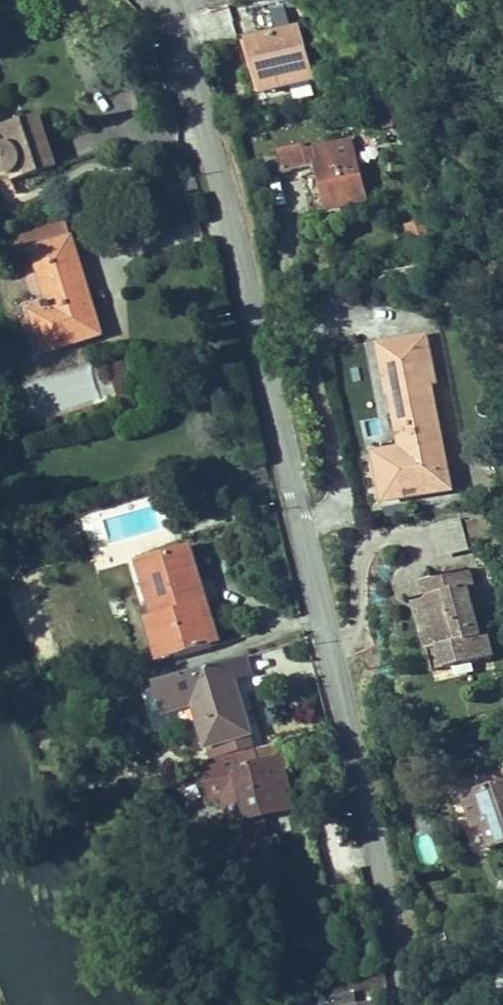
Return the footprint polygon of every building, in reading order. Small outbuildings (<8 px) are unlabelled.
[(294,26),(246,41),(261,95),(310,79),(294,26)] [(7,174),(9,181),(54,165),(36,115),(0,126),(0,175),(7,174)] [(348,139),(304,152),(307,165),(324,161),(326,169),(316,172),(325,210),(364,199),(348,139)] [(198,192),(193,175),(164,185),(169,201),(198,192)] [(99,334),(63,216),(7,233),(13,255),(30,249),(47,303),(42,304),(43,308),(30,312),(42,352),(99,334)] [(408,241),(425,236),(419,217),(402,223),(408,241)] [(424,335),(376,344),(384,392),(399,389),(414,460),(389,466),(387,451),(373,453),(381,502),(449,488),(428,382),(434,382),(424,335)] [(134,355),(121,359),(125,373),(139,369),(134,355)] [(399,389),(384,392),(397,449),(387,451),(389,466),(414,460),(399,389)] [(198,583),(186,546),(135,562),(152,616),(157,635),(165,633),(173,656),(211,646),(199,602),(188,604),(182,588),(198,583)] [(466,570),(426,580),(429,595),(423,597),(435,647),(425,650),(431,672),(489,657),(484,636),(478,637),(471,613),(468,601),(475,600),(466,570)] [(423,597),(429,595),(426,580),(420,581),(423,597)] [(198,583),(182,588),(188,604),(199,602),(211,646),(218,645),(198,583)] [(425,650),(435,647),(423,597),(412,600),(425,650)] [(478,612),(475,600),(468,601),(471,613),(478,612)] [(165,633),(157,635),(152,616),(144,619),(156,661),(173,656),(165,633)] [(248,672),(243,656),(155,682),(163,713),(193,704),(211,759),(251,747),(231,678),(248,672)] [(326,741),(321,728),(306,733),(309,746),(326,741)] [(258,764),(251,747),(211,759),(207,761),(209,767),(216,765),(220,776),(214,777),(227,824),(292,808),(284,782),(282,783),(277,759),(258,764)] [(460,793),(465,810),(475,806),(488,849),(502,844),(502,779),(460,793)] [(226,869),(258,862),(253,844),(223,850),(226,869)]
